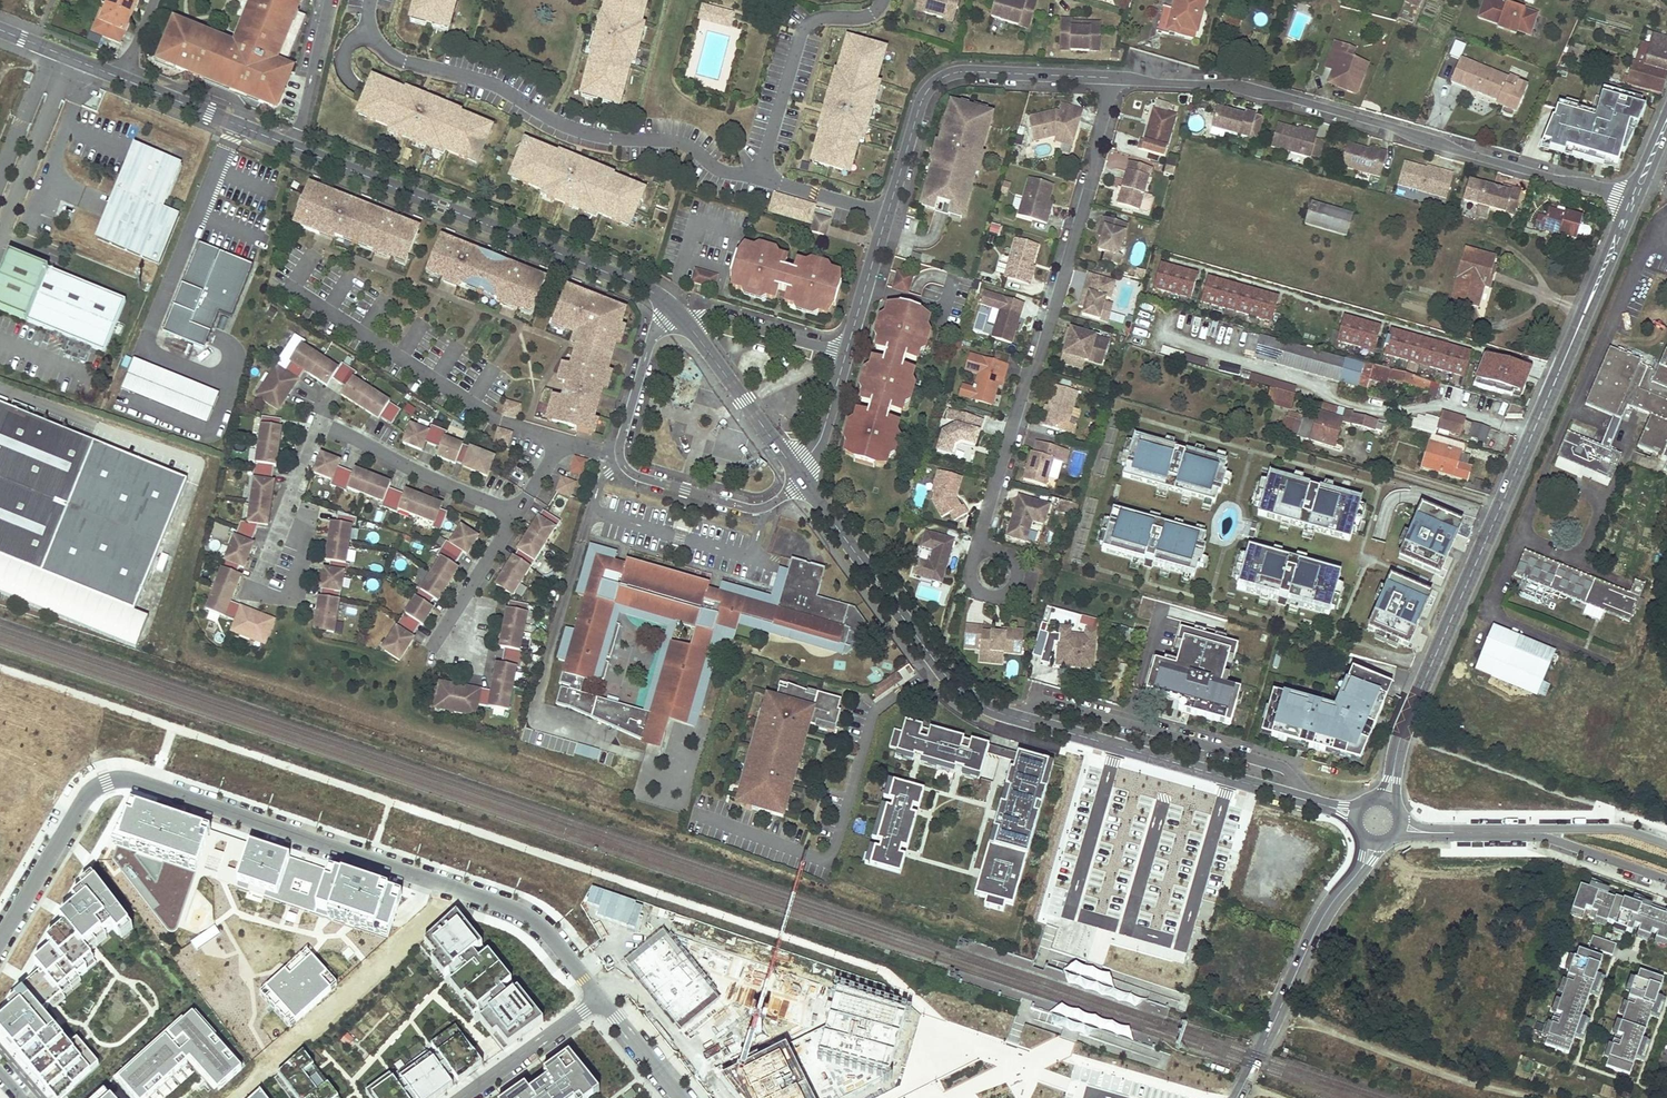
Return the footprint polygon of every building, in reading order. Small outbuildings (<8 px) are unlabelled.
[(108,5),(128,13),(131,6),(133,7),(136,0),(110,0),(108,5)] [(229,90),(272,107),(273,105),(278,93),(275,92),(285,68),(306,17),(295,12),(300,0),(250,0),(242,19),(245,20),(234,47),(174,23),(158,61),(201,79),(205,80),(209,71),(215,74),(225,78),(229,90)] [(416,1),(413,12),(420,14),(418,21),(427,24),(432,25),(442,27),(444,20),(450,22),(453,11),(456,0),(416,0),(416,1)] [(647,2),(640,0),(607,0),(602,22),(600,21),(598,28),(599,29),(593,49),(594,49),(584,88),(590,90),(589,97),(598,100),(603,101),(613,103),(614,96),(621,98),(631,59),(635,60),(638,52),(637,52),(640,40),(641,40),(643,32),(638,31),(647,2)] [(915,11),(925,14),(943,19),(944,13),(954,16),(959,0),(918,0),(915,11)] [(1013,1),(1010,0),(996,0),(991,18),(1000,21),(1018,26),(1020,20),(1030,23),(1036,0),(1013,0),(1013,1)] [(1197,32),(1206,0),(1175,0),(1173,9),(1163,7),(1157,32),(1168,35),(1170,32),(1177,34),(1179,28),(1197,32)] [(1516,35),(1516,34),(1526,37),(1528,33),(1530,34),(1534,20),(1532,20),(1533,16),(1510,8),(1513,0),(1532,6),(1534,0),(1503,0),(1501,5),(1486,0),(1484,0),(1477,21),(1497,27),(1497,29),(1516,35)] [(125,21),(128,13),(108,5),(106,11),(102,19),(105,20),(99,34),(115,41),(120,28),(124,30),(127,22),(125,21)] [(732,15),(703,7),(701,13),(704,14),(703,20),(728,27),(731,17),(732,15)] [(106,11),(101,9),(92,31),(99,34),(105,20),(102,19),(106,11)] [(418,21),(420,14),(413,12),(410,23),(427,27),(427,24),(418,21)] [(943,19),(953,22),(954,16),(944,13),(943,19)] [(1229,18),(1225,31),(1235,34),(1239,22),(1229,18)] [(1083,23),(1072,22),(1072,20),(1061,19),(1060,44),(1070,45),(1070,51),(1089,52),(1089,51),(1099,52),(1100,30),(1083,29),(1083,23)] [(448,32),(450,22),(444,20),(442,27),(432,25),(431,28),(448,32)] [(1030,23),(1020,20),(1018,26),(1028,29),(1030,23)] [(1660,94),(1666,70),(1666,40),(1653,36),(1650,46),(1641,43),(1634,64),(1628,85),(1660,94)] [(854,43),(847,41),(845,50),(851,52),(854,43)] [(1461,54),(1464,44),(1456,41),(1453,52),(1461,54)] [(880,69),(882,61),(876,59),(878,50),(854,43),(851,52),(845,50),(842,58),(843,59),(837,78),(834,77),(830,91),(833,92),(831,97),(829,96),(826,105),(827,105),(824,116),(823,116),(821,124),(823,125),(817,145),(814,154),(821,156),(818,164),(843,172),(845,163),(852,165),(854,156),(860,135),(864,137),(867,129),(866,128),(869,117),(870,117),(872,109),(868,108),(870,102),(872,103),(876,89),(874,89),(879,69),(880,69)] [(1334,71),(1333,70),(1328,82),(1337,86),(1337,88),(1347,92),(1347,90),(1356,93),(1368,65),(1351,58),(1340,54),(1343,47),(1334,43),(1326,63),(1335,67),(1334,71)] [(1343,47),(1340,54),(1351,58),(1353,51),(1343,47)] [(885,52),(878,50),(876,59),(882,61),(885,52)] [(1475,65),(1460,59),(1450,82),(1466,88),(1475,65)] [(1491,72),(1475,65),(1466,88),(1476,93),(1479,88),(1477,87),(1479,82),(1481,83),(1483,78),(1488,80),(1491,72)] [(278,93),(273,105),(276,106),(291,70),(285,68),(275,92),(278,93)] [(209,71),(205,80),(212,83),(229,90),(225,78),(215,74),(209,71)] [(1503,109),(1501,114),(1502,115),(1503,115),(1504,116),(1506,116),(1507,117),(1508,117),(1509,118),(1511,118),(1512,118),(1516,107),(1518,108),(1527,87),(1517,83),(1519,80),(1509,76),(1508,79),(1491,72),(1488,80),(1483,78),(1481,83),(1479,82),(1477,87),(1479,88),(1476,93),(1498,102),(1499,100),(1505,103),(1503,109)] [(24,82),(29,84),(33,75),(28,73),(24,82)] [(382,84),(374,80),(371,87),(379,90),(382,84)] [(419,97),(411,93),(410,96),(390,88),(390,87),(382,84),(379,90),(371,87),(361,110),(370,113),(367,119),(375,123),(376,122),(395,131),(394,135),(401,138),(402,137),(413,142),(412,143),(420,146),(422,142),(427,144),(426,146),(440,152),(441,149),(459,157),(467,161),(470,155),(478,158),(488,135),(480,131),(482,125),(474,121),(473,122),(455,114),(456,112),(443,106),(442,109),(436,107),(437,104),(430,101),(429,102),(418,98),(419,97)] [(589,97),(590,90),(584,88),(581,99),(597,103),(598,100),(589,97)] [(1595,165),(1596,165),(1598,158),(1601,158),(1617,163),(1619,153),(1626,155),(1635,135),(1629,133),(1633,116),(1640,117),(1644,101),(1623,95),(1604,89),(1595,123),(1576,118),(1577,111),(1558,105),(1554,119),(1552,127),(1551,133),(1546,135),(1542,145),(1573,154),(1572,159),(1581,161),(1595,165)] [(619,109),(621,98),(614,96),(613,103),(603,101),(602,104),(619,109)] [(1505,103),(1499,100),(1498,102),(1496,106),(1503,109),(1505,103)] [(1081,111),(1060,105),(1058,113),(1054,112),(1029,118),(1028,123),(1035,141),(1054,137),(1062,140),(1063,137),(1072,140),(1076,128),(1070,127),(1072,122),(1077,123),(1081,111)] [(1166,148),(1176,116),(1153,109),(1144,142),(1141,141),(1138,150),(1164,157),(1166,148)] [(1256,116),(1245,113),(1244,116),(1217,109),(1211,128),(1249,139),(1256,116)] [(370,113),(361,110),(359,116),(367,119),(370,113)] [(961,120),(963,114),(953,111),(952,112),(950,113),(949,115),(948,117),(947,119),(946,121),(938,148),(940,149),(937,160),(935,159),(923,201),(937,205),(938,200),(951,204),(950,209),(963,213),(974,175),(972,175),(974,169),(976,170),(990,121),(978,118),(974,117),(972,123),(961,120)] [(491,128),(482,125),(480,131),(488,135),(491,128)] [(1306,136),(1293,133),(1294,129),(1277,125),(1271,147),(1310,158),(1317,134),(1308,131),(1306,136)] [(1072,140),(1063,137),(1062,140),(1054,137),(1053,142),(1071,147),(1072,140)] [(534,147),(526,143),(524,150),(532,153),(534,147)] [(1376,156),(1363,152),(1364,149),(1347,144),(1341,166),(1380,178),(1387,153),(1377,150),(1376,156)] [(180,166),(135,147),(123,177),(98,239),(159,265),(180,215),(163,207),(180,166)] [(623,218),(631,221),(640,198),(632,195),(635,188),(626,185),(607,178),(608,175),(595,170),(594,172),(589,170),(590,168),(582,164),(582,165),(571,161),(571,160),(564,157),(563,159),(543,151),(543,150),(534,147),(532,153),(524,150),(514,173),(522,176),(520,183),(528,186),(548,194),(546,198),(554,201),(554,200),(565,205),(565,206),(573,209),(574,205),(580,207),(579,209),(592,215),(593,213),(612,220),(612,221),(620,224),(623,218)] [(821,156),(814,154),(812,163),(818,164),(821,156)] [(478,158),(470,155),(467,161),(476,164),(478,158)] [(1146,168),(1124,161),(1121,169),(1144,176),(1146,168)] [(852,165),(845,163),(843,172),(849,173),(852,165)] [(1453,174),(1436,170),(1435,175),(1420,171),(1421,168),(1403,163),(1397,185),(1446,199),(1453,174)] [(1144,176),(1121,169),(1111,203),(1134,209),(1144,176)] [(522,176),(514,173),(511,179),(520,183),(522,176)] [(1053,186),(1029,179),(1018,216),(1046,224),(1049,214),(1045,213),(1049,201),(1053,186)] [(1520,191),(1503,186),(1501,190),(1483,185),(1477,205),(1514,215),(1520,191)] [(303,220),(300,227),(320,235),(325,221),(333,225),(330,231),(330,232),(330,234),(331,235),(332,236),(335,237),(342,240),(344,235),(377,248),(377,247),(381,249),(383,250),(382,253),(398,259),(400,255),(407,258),(419,229),(403,224),(402,227),(381,219),(382,215),(316,188),(313,196),(308,194),(299,218),(303,220)] [(643,192),(635,188),(632,195),(640,198),(643,192)] [(813,208),(774,197),(769,213),(809,224),(810,218),(813,208)] [(937,205),(923,201),(922,206),(935,210),(937,205)] [(1312,203),(1305,225),(1346,236),(1352,215),(1312,203)] [(962,219),(963,213),(950,209),(948,215),(962,219)] [(1582,215),(1573,213),(1572,216),(1562,213),(1561,215),(1558,214),(1558,212),(1548,209),(1545,218),(1542,231),(1575,240),(1582,215)] [(1545,218),(1537,216),(1533,228),(1542,231),(1545,218)] [(631,221),(623,218),(620,224),(628,228),(631,221)] [(1127,225),(1103,218),(1100,227),(1104,228),(1101,238),(1098,251),(1105,253),(1117,257),(1117,256),(1127,225)] [(828,222),(815,219),(814,225),(811,233),(824,236),(828,222)] [(333,225),(325,221),(320,235),(327,238),(334,241),(335,237),(332,236),(331,235),(330,234),(330,232),(330,231),(333,225)] [(457,245),(441,238),(431,266),(439,269),(437,274),(453,281),(454,278),(457,279),(460,280),(460,281),(503,298),(504,298),(507,299),(510,300),(509,303),(524,309),(526,305),(534,308),(545,280),(530,273),(527,279),(506,269),(508,265),(479,253),(477,257),(456,248),(457,245)] [(1038,246),(1016,239),(1004,278),(1028,286),(1031,277),(1026,275),(1030,261),(1033,262),(1038,246)] [(232,316),(252,264),(199,243),(163,331),(205,348),(220,311),(232,316)] [(839,274),(796,262),(794,273),(784,270),(787,259),(744,247),(741,258),(736,256),(730,276),(736,277),(732,288),(753,294),(775,300),(778,290),(788,292),(785,303),(806,309),(827,315),(830,305),(835,306),(841,287),(836,285),(839,274)] [(1465,250),(1452,301),(1477,308),(1483,287),(1489,288),(1494,268),(1492,268),(1494,258),(1465,250)] [(1117,257),(1105,253),(1103,261),(1119,265),(1121,257),(1117,256),(1117,257)] [(104,354),(125,301),(11,255),(0,281),(0,311),(104,354)] [(1034,267),(1032,266),(1033,262),(1030,261),(1026,275),(1031,277),(1034,267)] [(1196,275),(1160,265),(1154,289),(1189,299),(1196,275)] [(719,275),(694,268),(690,282),(715,289),(719,275)] [(907,293),(912,277),(898,273),(893,289),(907,293)] [(1085,302),(1081,317),(1106,324),(1111,307),(1103,305),(1106,296),(1110,297),(1115,281),(1090,274),(1082,301),(1085,302)] [(1278,298),(1208,278),(1202,302),(1271,321),(1278,298)] [(503,298),(460,281),(459,284),(502,302),(503,298)] [(605,304),(568,289),(555,320),(566,324),(565,326),(575,330),(586,334),(583,347),(578,346),(578,347),(575,357),(581,359),(578,369),(573,368),(568,386),(564,400),(558,398),(552,421),(577,428),(577,431),(589,434),(598,405),(598,403),(597,402),(596,401),(592,400),(594,393),(598,394),(600,394),(601,393),(601,392),(611,359),(611,358),(611,356),(609,355),(605,354),(607,348),(611,349),(613,349),(614,348),(615,346),(621,326),(616,325),(619,315),(603,309),(605,304)] [(1000,310),(1020,316),(1023,304),(985,293),(982,305),(1000,310)] [(625,312),(605,304),(603,309),(619,315),(616,325),(621,326),(625,312)] [(876,463),(887,466),(899,424),(889,421),(891,411),(902,414),(914,371),(903,368),(906,359),(917,361),(929,319),(918,316),(920,311),(900,305),(899,310),(888,307),(883,325),(890,327),(888,334),(881,332),(876,350),(886,353),(883,363),(873,359),(868,377),(875,379),(873,386),(865,384),(860,402),(871,405),(868,415),(857,412),(852,430),(859,432),(857,439),(850,437),(845,454),(856,457),(854,462),(875,468),(876,463)] [(1020,316),(1000,310),(992,339),(1012,344),(1020,316)] [(1379,327),(1344,317),(1338,340),(1373,350),(1379,327)] [(890,327),(883,325),(882,329),(881,332),(888,334),(890,327)] [(1102,365),(1109,341),(1068,329),(1065,338),(1068,339),(1064,354),(1066,355),(1063,363),(1081,368),(1084,360),(1102,365)] [(586,334),(575,330),(571,345),(578,347),(578,346),(583,347),(586,334)] [(1387,346),(1385,353),(1463,376),(1470,353),(1392,330),(1390,338),(1387,338),(1385,345),(1387,346)] [(1374,366),(1364,363),(1363,365),(1260,336),(1254,359),(1356,388),(1358,387),(1365,389),(1369,374),(1374,376),(1377,367),(1374,366)] [(323,358),(304,345),(293,361),(292,360),(286,370),(277,364),(263,386),(266,388),(259,398),(278,410),(289,394),(287,393),(290,388),(292,389),(304,371),(306,370),(313,375),(312,376),(327,387),(332,379),(346,389),(341,396),(357,408),(358,406),(371,415),(373,413),(380,418),(391,426),(401,411),(390,403),(369,388),(368,390),(353,379),(357,373),(343,363),(338,369),(323,358)] [(1666,460),(1666,447),(1666,445),(1666,346),(1656,373),(1639,366),(1641,362),(1610,348),(1585,404),(1621,420),(1627,407),(1651,416),(1637,447),(1658,456),(1657,459),(1660,460),(1661,458),(1666,460)] [(1162,347),(1161,354),(1182,359),(1183,351),(1162,347)] [(1529,366),(1486,354),(1478,387),(1521,398),(1529,366)] [(1005,366),(970,355),(965,371),(978,374),(975,387),(974,387),(973,389),(970,399),(990,405),(991,404),(996,385),(994,385),(996,378),(1001,380),(1005,366)] [(129,393),(142,362),(134,358),(121,390),(129,393)] [(129,393),(207,425),(219,393),(142,362),(129,393)] [(1222,364),(1220,370),(1232,374),(1233,367),(1222,364)] [(568,386),(573,368),(563,365),(557,383),(568,386)] [(1377,367),(1374,376),(1388,380),(1426,391),(1429,382),(1391,371),(1377,367)] [(1291,408),(1297,386),(1244,370),(1242,378),(1270,386),(1266,401),(1291,408)] [(875,379),(868,377),(866,381),(865,384),(873,386),(875,379)] [(973,389),(961,386),(958,396),(970,399),(973,389)] [(1076,393),(1054,386),(1048,407),(1046,414),(1043,426),(1071,434),(1074,425),(1068,423),(1076,393)] [(520,406),(507,402),(503,415),(516,419),(520,406)] [(44,574),(137,609),(189,482),(97,444),(0,405),(0,558),(44,574)] [(1353,412),(1338,408),(1335,415),(1342,418),(1342,420),(1318,414),(1314,426),(1301,421),(1302,418),(1289,413),(1282,432),(1333,448),(1342,421),(1381,434),(1383,426),(1376,424),(1377,422),(1353,415),(1353,412)] [(943,433),(937,452),(951,456),(954,446),(961,442),(975,446),(983,420),(949,410),(947,420),(957,423),(956,426),(943,433)] [(1465,421),(1441,414),(1437,428),(1461,435),(1465,421)] [(270,507),(272,491),(271,491),(272,483),(274,467),(276,467),(279,447),(278,447),(281,428),(282,420),(264,417),(262,417),(261,425),(262,425),(259,445),(260,445),(257,464),(253,464),(250,488),(253,489),(251,505),(252,505),(249,522),(240,519),(233,537),(234,537),(225,562),(221,560),(218,568),(222,569),(215,588),(207,609),(219,614),(219,615),(229,619),(226,629),(250,638),(251,635),(267,640),(274,620),(266,617),(266,616),(256,612),(255,615),(249,613),(250,610),(229,601),(232,594),(234,595),(241,577),(237,575),(240,567),(244,569),(250,553),(248,552),(251,544),(259,526),(268,527),(271,507),(270,507)] [(1473,422),(1468,437),(1485,443),(1490,427),(1473,422)] [(462,445),(444,437),(447,431),(431,424),(427,432),(410,425),(403,443),(421,451),(425,443),(440,449),(436,457),(454,465),(455,463),(471,470),(470,472),(485,479),(493,461),(482,456),(483,454),(471,449),(471,448),(463,445),(462,445)] [(511,433),(498,430),(495,443),(507,446),(511,433)] [(859,432),(852,430),(851,433),(850,437),(857,439),(859,432)] [(1557,457),(1611,480),(1622,454),(1568,431),(1557,457)] [(1223,474),(1226,462),(1224,462),(1215,459),(1202,456),(1202,458),(1193,456),(1194,453),(1185,451),(1184,455),(1175,452),(1176,448),(1173,447),(1164,445),(1134,436),(1132,443),(1125,467),(1122,477),(1157,488),(1168,491),(1182,495),(1183,492),(1191,495),(1190,497),(1204,501),(1212,503),(1214,504),(1217,493),(1220,494),(1223,484),(1225,474),(1223,474)] [(1467,446),(1432,436),(1422,468),(1466,481),(1470,469),(1466,467),(1469,458),(1464,456),(1467,446)] [(1164,445),(1173,447),(1174,441),(1166,439),(1164,445)] [(1125,467),(1132,443),(1126,441),(1119,465),(1125,467)] [(974,450),(975,446),(961,442),(954,446),(951,456),(955,457),(957,449),(961,447),(974,450)] [(1069,451),(1036,442),(1033,454),(1031,453),(1023,481),(1045,487),(1053,460),(1060,463),(1062,459),(1066,460),(1069,451)] [(1202,458),(1202,456),(1204,449),(1196,447),(1194,453),(1193,456),(1202,458)] [(1215,459),(1224,462),(1226,456),(1217,453),(1215,459)] [(391,484),(372,477),(354,470),(353,473),(338,467),(340,462),(321,455),(314,474),(333,481),(331,485),(346,491),(348,487),(365,494),(366,494),(384,501),(383,505),(397,511),(415,518),(415,517),(434,524),(432,528),(440,531),(448,513),(440,509),(441,505),(423,497),(423,498),(405,491),(404,494),(389,488),(391,484)] [(582,479),(588,461),(574,456),(568,474),(582,479)] [(956,495),(961,479),(938,471),(935,480),(938,481),(934,493),(931,501),(940,517),(949,513),(952,521),(966,515),(962,506),(959,507),(955,499),(953,498),(954,494),(956,495)] [(1225,474),(1223,484),(1229,485),(1231,476),(1225,474)] [(1359,508),(1361,501),(1332,493),(1323,490),(1319,489),(1317,493),(1308,490),(1310,486),(1301,484),(1300,487),(1292,484),(1292,482),(1269,475),(1266,484),(1260,507),(1257,516),(1281,523),(1281,520),(1290,523),(1289,525),(1304,529),(1314,532),(1349,542),(1352,532),(1359,508)] [(1300,487),(1301,484),(1303,478),(1294,475),(1292,482),(1292,484),(1300,487)] [(562,479),(557,492),(570,496),(575,484),(562,479)] [(1260,507),(1266,484),(1260,482),(1254,506),(1260,507)] [(1323,490),(1332,493),(1334,487),(1325,484),(1323,490)] [(1112,500),(1116,502),(1120,486),(1116,485),(1112,500)] [(1168,491),(1157,488),(1155,496),(1165,499),(1168,491)] [(1180,503),(1188,505),(1190,497),(1191,495),(1183,492),(1182,495),(1180,503)] [(1049,506),(1018,497),(1013,515),(1016,516),(1015,520),(1012,520),(1007,537),(1026,543),(1032,522),(1044,525),(1049,506)] [(1074,515),(1077,506),(1061,501),(1058,509),(1074,515)] [(1212,503),(1204,501),(1201,509),(1210,512),(1212,503)] [(1359,508),(1352,532),(1358,533),(1365,510),(1359,508)] [(1438,577),(1461,525),(1421,508),(1417,517),(1420,518),(1416,526),(1413,525),(1409,535),(1403,548),(1398,560),(1438,577)] [(556,529),(560,522),(543,511),(538,518),(527,534),(528,535),(517,551),(518,551),(509,565),(511,567),(508,571),(506,570),(496,585),(513,596),(523,581),(526,583),(529,578),(526,576),(534,562),(544,545),(555,528),(556,529)] [(1202,547),(1205,536),(1203,536),(1194,533),(1181,530),(1180,533),(1172,530),(1173,527),(1158,523),(1148,520),(1113,511),(1110,522),(1103,546),(1101,552),(1131,561),(1140,563),(1143,564),(1144,560),(1153,563),(1152,567),(1161,569),(1161,566),(1170,569),(1169,571),(1182,575),(1191,577),(1193,578),(1196,567),(1199,568),(1199,567),(1202,558),(1204,548),(1202,547)] [(348,565),(344,565),(347,546),(350,526),(354,527),(355,515),(338,513),(336,524),(331,523),(328,543),(329,543),(326,562),(330,562),(329,570),(324,570),(321,589),(318,606),(321,607),(320,612),(317,612),(314,630),(334,633),(337,610),(338,610),(341,592),(340,592),(343,573),(347,573),(348,565)] [(1150,514),(1148,520),(1158,523),(1160,517),(1150,514)] [(1103,546),(1110,522),(1103,520),(1097,544),(1103,546)] [(1281,520),(1281,523),(1278,531),(1287,533),(1289,525),(1290,523),(1281,520)] [(1172,530),(1180,533),(1181,530),(1183,524),(1174,521),(1173,527),(1172,530)] [(455,567),(464,553),(467,555),(478,539),(460,527),(450,544),(447,542),(438,556),(441,558),(431,574),(421,591),(417,589),(412,596),(416,598),(405,615),(404,614),(395,629),(396,629),(390,640),(391,640),(384,651),(399,661),(409,647),(407,646),(420,625),(422,626),(433,609),(430,607),(434,600),(438,602),(449,586),(448,585),(459,569),(455,567)] [(1196,528),(1194,533),(1203,536),(1204,530),(1196,528)] [(1314,532),(1304,529),(1301,538),(1311,541),(1314,532)] [(946,565),(954,540),(926,532),(922,546),(933,549),(929,564),(918,561),(914,574),(941,583),(945,569),(942,568),(944,565),(946,565)] [(1403,548),(1409,535),(1403,533),(1398,546),(1403,548)] [(591,547),(577,595),(596,600),(595,603),(584,600),(575,628),(586,632),(585,635),(567,629),(558,660),(578,666),(577,669),(565,665),(559,684),(570,687),(569,690),(561,688),(556,705),(571,709),(648,744),(656,715),(645,712),(581,693),(584,681),(597,685),(599,679),(604,680),(609,663),(604,662),(605,658),(610,659),(620,626),(615,624),(619,612),(620,607),(615,605),(617,598),(631,602),(628,610),(676,623),(696,629),(690,648),(671,642),(655,694),(670,698),(667,708),(698,717),(721,637),(734,640),(738,623),(748,592),(721,584),(719,592),(714,610),(709,609),(703,607),(708,588),(709,587),(626,563),(626,565),(621,583),(615,582),(609,580),(615,561),(617,554),(591,547)] [(1337,586),(1340,575),(1303,565),(1294,562),(1280,558),(1279,561),(1270,558),(1271,556),(1248,549),(1245,557),(1238,581),(1236,590),(1260,597),(1260,594),(1269,597),(1268,599),(1277,602),(1278,598),(1287,601),(1286,604),(1289,605),(1298,608),(1328,617),(1330,610),(1337,586)] [(1279,561),(1280,558),(1282,552),(1273,550),(1271,556),(1270,558),(1279,561)] [(1514,576),(1629,623),(1635,610),(1639,599),(1645,585),(1634,581),(1629,593),(1525,551),(1514,576)] [(1238,581),(1245,557),(1239,556),(1233,580),(1238,581)] [(1294,562),(1303,565),(1305,559),(1296,556),(1294,562)] [(0,558),(0,599),(151,655),(164,619),(137,609),(44,574),(0,558)] [(1208,560),(1202,558),(1199,567),(1205,569),(1208,560)] [(780,598),(770,633),(790,638),(792,632),(797,634),(797,636),(798,638),(799,640),(801,641),(803,641),(805,641),(807,641),(810,642),(812,642),(815,641),(816,639),(845,647),(849,634),(865,638),(868,626),(854,608),(817,595),(825,569),(810,565),(809,571),(805,570),(807,564),(791,559),(788,572),(780,598)] [(621,583),(626,565),(620,563),(615,561),(609,580),(615,582),(621,583)] [(1140,563),(1131,561),(1129,569),(1137,571),(1140,563)] [(1161,566),(1161,569),(1158,577),(1167,580),(1169,571),(1170,569),(1161,566)] [(748,592),(738,623),(770,633),(780,598),(788,572),(780,570),(773,597),(772,599),(766,597),(748,592)] [(1191,577),(1182,575),(1180,583),(1189,585),(1191,577)] [(1407,649),(1430,596),(1390,579),(1384,591),(1379,603),(1374,614),(1377,615),(1374,622),(1371,621),(1367,631),(1376,635),(1390,641),(1398,645),(1407,649)] [(1337,586),(1330,610),(1336,612),(1343,588),(1337,586)] [(714,610),(719,592),(714,590),(708,588),(703,607),(709,609),(714,610)] [(1379,603),(1384,591),(1379,588),(1374,601),(1379,603)] [(1260,594),(1260,597),(1257,605),(1266,607),(1268,599),(1269,597),(1260,594)] [(1639,599),(1635,610),(1640,612),(1645,601),(1639,599)] [(509,710),(513,688),(507,686),(511,668),(515,669),(519,653),(515,653),(520,634),(521,634),(526,614),(527,614),(529,605),(510,601),(507,610),(502,629),(502,630),(497,648),(504,650),(500,665),(495,664),(490,683),(493,684),(491,691),(471,687),(470,691),(464,689),(465,687),(448,684),(439,682),(435,704),(451,707),(450,711),(476,716),(478,705),(489,707),(489,706),(509,710)] [(1298,608),(1289,605),(1287,613),(1296,616),(1298,608)] [(1096,620),(1081,616),(1080,624),(1087,625),(1087,630),(1096,630),(1096,620)] [(1056,665),(1058,635),(1049,634),(1045,633),(1048,625),(1042,623),(1031,659),(1048,664),(1056,665)] [(1070,628),(1059,627),(1058,635),(1056,665),(1066,667),(1067,659),(1082,660),(1082,668),(1092,669),(1096,630),(1087,630),(1085,630),(1084,639),(1069,638),(1070,628)] [(1497,663),(1517,671),(1529,641),(1492,627),(1480,656),(1474,671),(1491,678),(1497,663)] [(982,628),(965,628),(965,646),(981,646),(981,652),(1004,653),(1023,654),(1024,630),(1005,629),(1005,634),(1000,633),(982,633),(982,628)] [(1194,634),(1181,630),(1177,644),(1181,646),(1179,655),(1177,663),(1175,667),(1163,664),(1155,661),(1146,692),(1162,696),(1164,691),(1176,694),(1174,700),(1180,702),(1185,703),(1183,713),(1219,723),(1225,724),(1227,715),(1232,716),(1239,691),(1227,687),(1238,647),(1225,643),(1215,640),(1205,637),(1194,634)] [(797,634),(792,632),(790,638),(843,654),(850,649),(854,647),(859,646),(863,645),(865,638),(849,634),(845,647),(816,639),(815,641),(812,642),(810,642),(807,641),(805,641),(803,641),(801,641),(799,640),(798,638),(797,636),(797,634)] [(1390,641),(1376,635),(1374,640),(1396,650),(1398,645),(1390,641)] [(1529,641),(1517,671),(1542,682),(1554,652),(1529,641)] [(1067,659),(1066,667),(1082,668),(1082,660),(1067,659)] [(1497,663),(1491,678),(1537,696),(1537,694),(1542,682),(1517,671),(1497,663)] [(1353,671),(1336,712),(1273,694),(1264,727),(1274,730),(1272,738),(1288,743),(1299,746),(1300,741),(1303,742),(1307,743),(1305,748),(1309,749),(1326,754),(1327,747),(1333,748),(1332,755),(1341,758),(1343,751),(1352,754),(1350,761),(1360,764),(1367,748),(1362,746),(1365,740),(1370,741),(1377,723),(1373,722),(1376,715),(1380,717),(1384,707),(1378,704),(1382,695),(1388,698),(1393,688),(1353,671)] [(897,672),(883,682),(888,689),(902,679),(897,672)] [(883,682),(873,690),(878,696),(888,689),(883,682)] [(1550,685),(1542,682),(1537,694),(1545,698),(1550,685)] [(788,691),(781,689),(778,701),(769,698),(765,710),(769,711),(763,734),(757,757),(751,779),(748,791),(744,790),(741,802),(750,804),(763,808),(762,811),(787,818),(788,813),(783,811),(785,803),(790,804),(794,781),(790,780),(791,775),(798,777),(799,771),(794,770),(803,738),(801,737),(803,731),(804,732),(806,732),(808,731),(809,730),(810,729),(811,727),(812,726),(818,728),(819,723),(831,726),(830,731),(837,733),(843,712),(840,711),(843,700),(820,694),(818,698),(808,695),(809,692),(790,687),(788,691)] [(1176,694),(1164,691),(1162,696),(1174,700),(1176,694)] [(1378,704),(1384,707),(1388,698),(1382,695),(1378,704)] [(503,718),(504,710),(494,708),(493,716),(503,718)] [(765,710),(764,710),(758,732),(763,734),(769,711),(765,710)] [(963,772),(980,777),(986,755),(989,746),(971,741),(971,743),(963,740),(964,739),(930,730),(929,731),(922,729),(923,728),(905,723),(902,733),(894,730),(889,748),(897,750),(896,753),(914,758),(914,756),(922,758),(922,761),(955,770),(955,768),(963,770),(963,772)] [(1264,727),(1261,735),(1272,738),(1274,730),(1264,727)] [(1299,746),(1288,743),(1286,748),(1300,752),(1308,754),(1309,749),(1305,748),(1307,743),(1303,742),(1300,741),(1299,746)] [(575,754),(597,759),(599,748),(577,743),(575,754)] [(986,755),(1015,763),(1017,755),(1002,750),(996,749),(989,746),(986,755)] [(1343,751),(1341,758),(1350,761),(1352,754),(1343,751)] [(914,758),(896,753),(895,758),(912,763),(914,758)] [(757,757),(752,755),(746,778),(751,779),(757,757)] [(982,889),(979,897),(986,899),(984,907),(1003,913),(1005,904),(1013,906),(1039,816),(1034,815),(1048,763),(1017,755),(1015,763),(1013,772),(1010,771),(1005,789),(1010,790),(1005,806),(1000,805),(993,830),(998,831),(991,856),(986,855),(977,887),(982,889)] [(955,770),(922,761),(920,765),(953,775),(955,770)] [(1034,815),(1039,816),(1053,765),(1048,763),(1034,815)] [(980,777),(963,772),(961,777),(979,782),(980,777)] [(790,804),(798,777),(791,775),(790,780),(794,781),(790,804)] [(925,792),(889,782),(886,793),(892,795),(889,805),(884,803),(874,836),(880,838),(877,847),(872,846),(867,863),(902,874),(908,855),(898,852),(901,842),(909,844),(919,813),(911,810),(913,802),(921,804),(925,792)] [(1005,789),(1000,805),(1005,806),(1010,790),(1005,789)] [(124,843),(207,870),(218,836),(136,809),(124,843)] [(998,831),(993,830),(986,855),(991,856),(998,831)] [(209,871),(311,904),(322,870),(220,837),(209,871)] [(117,853),(180,927),(198,911),(146,851),(127,845),(117,853)] [(313,906),(396,933),(407,899),(324,872),(313,906)] [(95,882),(73,901),(79,908),(61,922),(66,928),(47,944),(53,950),(35,964),(41,971),(20,990),(24,994),(17,1001),(22,1008),(0,1026),(0,1033),(55,1097),(62,1097),(98,1065),(77,1041),(69,1047),(40,1014),(61,995),(60,993),(96,964),(85,950),(103,935),(112,928),(118,935),(130,926),(95,882)] [(1579,885),(1571,909),(1583,913),(1585,908),(1591,910),(1589,917),(1649,938),(1651,932),(1657,934),(1655,940),(1666,944),(1666,916),(1579,885)] [(456,914),(420,947),(444,977),(481,944),(456,914)] [(626,963),(683,1031),(721,999),(664,931),(626,963)] [(1593,935),(1589,947),(1612,956),(1616,944),(1593,935)] [(481,944),(444,977),(450,985),(486,952),(481,944)] [(1604,959),(1578,950),(1575,958),(1568,956),(1547,1014),(1555,1017),(1551,1027),(1544,1025),(1538,1044),(1569,1055),(1575,1038),(1584,1041),(1590,1023),(1582,1020),(1591,997),(1599,999),(1606,980),(1598,977),(1604,959)] [(486,952),(450,985),(473,1013),(511,982),(486,952)] [(276,985),(302,1014),(337,983),(328,973),(333,969),(323,958),(319,962),(317,960),(301,974),(295,967),(276,985)] [(1664,979),(1638,970),(1635,978),(1628,976),(1608,1034),(1616,1036),(1612,1047),(1605,1045),(1598,1064),(1629,1075),(1635,1058),(1644,1061),(1651,1043),(1642,1040),(1651,1017),(1659,1019),(1666,1000),(1658,997),(1664,979)] [(511,982),(473,1013),(479,1021),(517,990),(511,982)] [(517,990),(479,1021),(504,1051),(522,1037),(518,1031),(522,1027),(527,1034),(543,1022),(517,990)] [(835,994),(818,1056),(885,1075),(902,1013),(835,994)] [(193,1015),(119,1081),(134,1097),(149,1097),(190,1061),(218,1091),(242,1070),(193,1015)] [(445,1035),(448,1039),(458,1032),(455,1027),(445,1035)] [(522,1037),(527,1034),(522,1027),(518,1031),(522,1037)] [(445,1035),(431,1045),(458,1083),(482,1066),(458,1032),(448,1039),(445,1035)] [(431,1045),(425,1049),(453,1087),(458,1083),(431,1045)] [(395,1072),(414,1097),(438,1097),(453,1087),(425,1049),(395,1072)] [(737,1097),(812,1097),(795,1065),(784,1051),(724,1081),(737,1097)] [(278,1076),(295,1097),(338,1097),(318,1073),(308,1081),(303,1075),(314,1067),(303,1053),(278,1076)] [(599,1093),(569,1055),(543,1073),(548,1080),(529,1093),(525,1087),(509,1097),(592,1097),(599,1093)] [(795,1065),(812,1097),(839,1097),(885,1075),(818,1056),(795,1065)] [(303,1075),(308,1081),(318,1073),(314,1067),(303,1075)] [(18,1071),(11,1075),(19,1089),(25,1085),(18,1071)] [(390,1075),(406,1097),(414,1097),(395,1072),(390,1075)] [(369,1097),(406,1097),(390,1075),(376,1086),(379,1090),(369,1097)] [(289,1097),(295,1097),(278,1076),(274,1079),(289,1097)] [(29,1085),(23,1091),(29,1097),(40,1097),(29,1085)] [(366,1093),(369,1097),(379,1090),(376,1086),(366,1093)] [(624,1095),(627,1097),(630,1097),(635,1094),(631,1089),(624,1095)]
